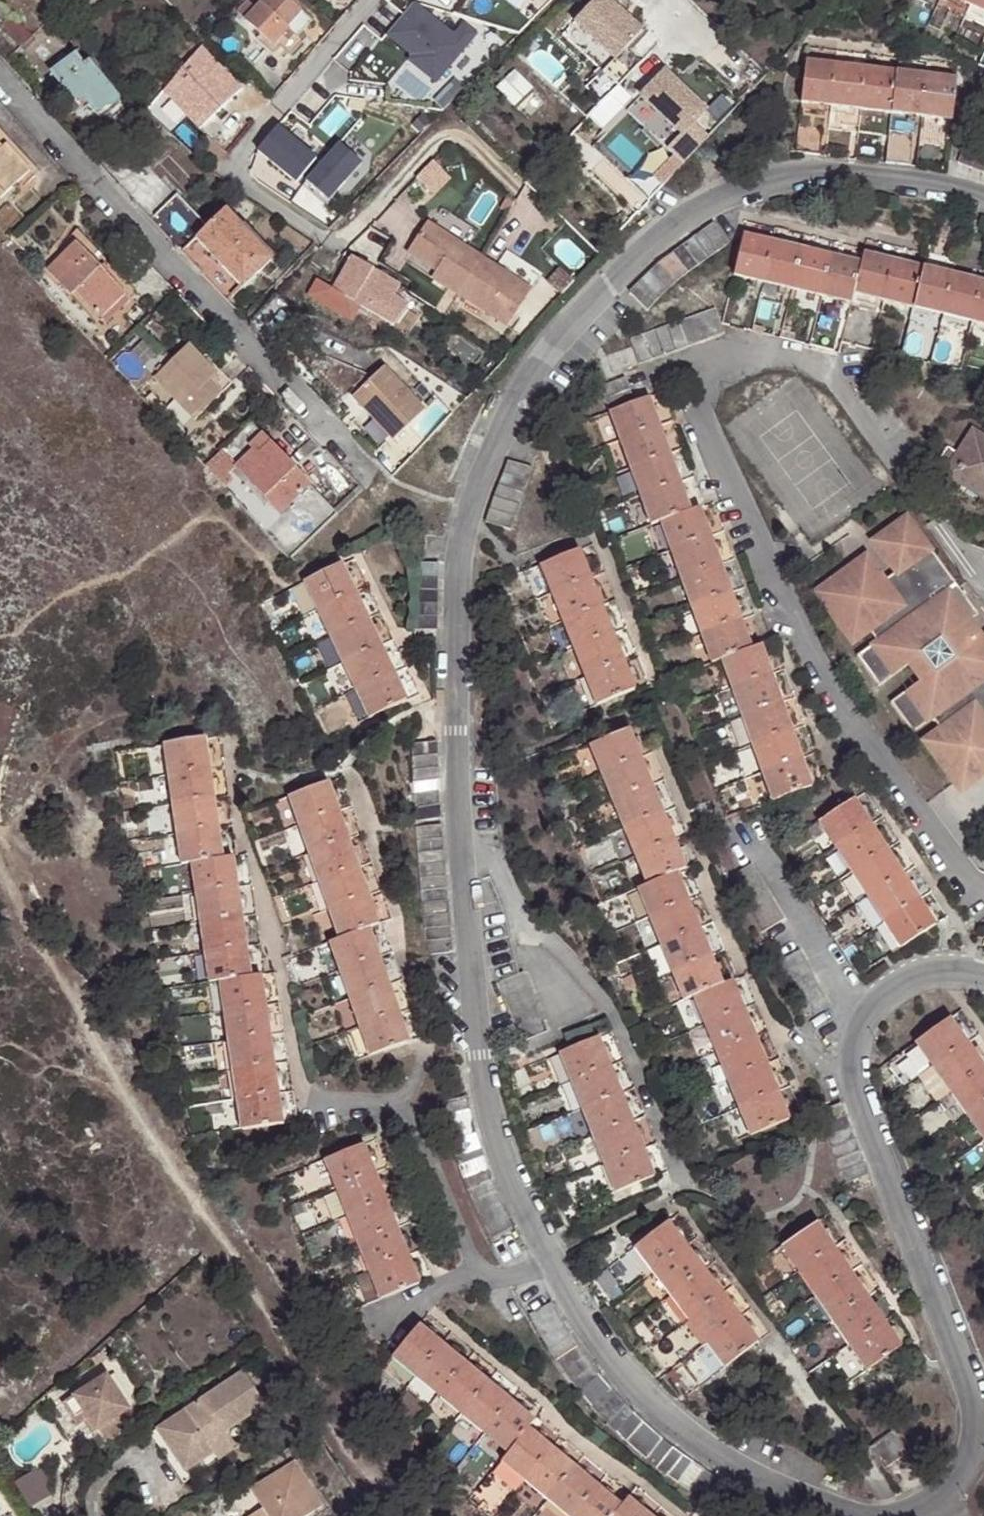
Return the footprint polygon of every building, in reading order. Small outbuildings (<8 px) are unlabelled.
[(313,20),(292,0),(263,0),(247,18),(262,32),(258,36),(272,49),(290,30),(297,36),(313,20)] [(610,0),(591,0),(561,34),(601,71),(609,79),(616,86),(639,61),(624,48),(642,28),(610,0)] [(983,14),(983,0),(971,0),(968,7),(983,14)] [(19,45),(32,34),(14,14),(2,26),(19,45)] [(103,116),(123,101),(89,59),(63,80),(78,99),(84,94),(103,116)] [(223,106),(241,88),(212,59),(172,97),(186,112),(208,92),(223,106)] [(801,103),(830,106),(834,67),(805,64),(801,103)] [(834,67),(830,106),(860,109),(864,70),(834,67)] [(663,70),(626,110),(681,163),(707,135),(692,122),(705,109),(663,70)] [(860,109),(889,112),(893,73),(864,70),(860,109)] [(609,79),(601,71),(597,74),(606,83),(609,79)] [(889,112),(919,115),(923,76),(893,73),(889,112)] [(923,76),(919,115),(951,119),(954,79),(923,76)] [(31,174),(41,166),(0,121),(0,140),(31,174)] [(958,162),(970,167),(982,171),(983,172),(983,145),(979,143),(967,139),(958,162)] [(31,174),(0,140),(0,202),(31,174)] [(140,202),(177,241),(199,222),(161,182),(140,202)] [(243,286),(274,256),(228,205),(196,233),(243,286)] [(541,272),(435,208),(417,237),(447,256),(442,262),(518,308),(541,272)] [(643,279),(662,297),(670,289),(679,281),(690,272),(701,266),(713,257),(722,251),(731,243),(717,222),(708,230),(699,236),(686,245),(674,253),(662,261),(653,269),(653,270),(643,279)] [(100,318),(135,286),(86,232),(46,270),(70,295),(75,292),(100,318)] [(737,275),(767,282),(777,244),(747,237),(737,275)] [(767,282),(796,290),(806,252),(777,244),(767,282)] [(806,252),(796,290),(825,297),(835,259),(806,252)] [(345,303),(342,300),(347,293),(385,327),(398,311),(386,300),(394,290),(344,254),(321,283),(307,272),(297,286),(336,316),(345,303)] [(886,299),(896,261),(867,254),(864,266),(857,292),(886,299)] [(854,305),(857,292),(864,266),(835,259),(825,297),(854,305)] [(886,299),(914,306),(924,268),(896,261),(886,299)] [(943,313),(953,275),(924,268),(914,306),(943,313)] [(982,282),(953,275),(943,313),(972,321),(982,282)] [(972,321),(983,324),(983,283),(982,282),(972,321)] [(347,293),(342,300),(345,303),(382,331),(385,327),(347,293)] [(635,339),(645,361),(657,356),(668,352),(680,348),(692,343),(703,339),(715,335),(727,330),(724,321),(718,305),(705,311),(694,315),(683,319),(670,325),(659,329),(648,334),(635,339)] [(199,416),(225,392),(214,378),(221,370),(195,340),(159,373),(199,416)] [(610,358),(617,373),(640,363),(634,349),(610,358)] [(394,435),(425,408),(384,364),(353,392),(394,435)] [(214,378),(225,392),(236,381),(225,367),(221,370),(214,378)] [(609,395),(613,409),(637,401),(632,387),(628,376),(620,378),(605,383),(609,395)] [(652,397),(637,401),(613,409),(623,438),(662,425),(652,397)] [(255,418),(206,463),(291,552),(338,508),(255,418)] [(623,438),(634,466),(672,454),(662,425),(623,438)] [(938,459),(949,465),(944,473),(962,485),(965,479),(983,490),(983,436),(972,428),(956,453),(946,446),(938,459)] [(634,466),(643,494),(681,482),(672,454),(634,466)] [(485,510),(481,522),(507,531),(511,519),(514,507),(518,494),(521,484),(525,472),(501,465),(497,476),(494,486),(489,498),(485,510)] [(654,524),(667,520),(691,512),(681,482),(643,494),(654,524)] [(677,549),(713,536),(703,508),(691,512),(667,520),(677,549)] [(869,539),(900,582),(890,589),(876,572),(875,570),(874,569),(873,569),(872,568),(870,567),(868,567),(867,566),(865,566),(863,566),(860,567),(839,575),(844,583),(819,601),(850,644),(868,630),(876,641),(855,656),(877,686),(890,676),(902,692),(889,702),(911,733),(931,718),(939,727),(921,741),(959,792),(983,774),(983,632),(978,636),(967,621),(976,614),(903,514),(869,539)] [(724,565),(713,536),(677,549),(686,577),(724,565)] [(538,566),(549,593),(586,579),(575,552),(538,566)] [(408,615),(408,630),(436,631),(436,615),(436,602),(435,590),(435,577),(435,565),(407,564),(407,577),(407,590),(408,602),(408,615)] [(696,605),(733,593),(724,565),(686,577),(696,605)] [(300,586),(313,614),(350,597),(337,568),(300,586)] [(560,621),(597,608),(586,579),(549,593),(560,621)] [(706,634),(744,622),(733,593),(696,605),(706,634)] [(325,641),(363,624),(350,597),(313,614),(325,641)] [(560,621),(571,650),(608,636),(597,608),(560,621)] [(715,662),(725,659),(754,649),(744,622),(706,634),(715,662)] [(325,641),(338,669),(376,651),(363,624),(325,641)] [(571,650),(581,677),(619,663),(608,636),(571,650)] [(725,659),(735,687),(773,674),(763,646),(754,649),(725,659)] [(338,669),(351,697),(389,678),(376,651),(338,669)] [(619,663),(581,677),(592,706),(630,691),(619,663)] [(745,716),(782,703),(773,674),(735,687),(745,716)] [(389,678),(351,697),(365,727),(404,709),(389,678)] [(745,716),(755,744),(792,731),(782,703),(745,716)] [(792,731),(755,744),(764,771),(801,758),(792,731)] [(600,775),(636,760),(624,732),(588,747),(600,775)] [(159,750),(163,779),(203,774),(199,744),(159,750)] [(414,809),(414,821),(438,820),(438,808),(437,795),(436,784),(435,772),(435,759),(434,747),(422,748),(409,748),(410,760),(411,774),(412,785),(413,796),(414,809)] [(811,785),(801,758),(764,771),(773,799),(811,785)] [(647,788),(636,760),(600,775),(611,802),(647,788)] [(203,774),(163,779),(166,808),(207,803),(203,774)] [(287,801),(297,828),(334,815),(323,788),(287,801)] [(623,831),(659,816),(647,788),(611,802),(623,831)] [(820,823),(836,848),(871,827),(856,801),(820,823)] [(166,808),(170,839),(212,833),(207,803),(166,808)] [(307,856),(344,843),(334,815),(297,828),(307,856)] [(635,858),(671,843),(659,816),(623,831),(635,858)] [(853,874),(888,853),(871,827),(836,848),(853,874)] [(174,868),(187,867),(216,863),(212,833),(170,839),(174,868)] [(307,856),(318,883),(355,870),(344,843),(307,856)] [(647,887),(671,877),(683,872),(671,843),(635,858),(647,887)] [(853,874),(868,898),(904,877),(888,853),(853,874)] [(187,867),(191,898),(231,892),(227,861),(216,863),(187,867)] [(318,883),(329,912),(365,898),(355,870),(318,883)] [(634,892),(645,919),(682,904),(671,877),(647,887),(634,892)] [(868,898),(884,923),(919,902),(904,877),(868,898)] [(195,928),(235,923),(231,892),(191,898),(195,928)] [(340,942),(364,933),(377,928),(365,898),(329,912),(340,942)] [(919,902),(884,923),(900,948),(934,926),(919,902)] [(682,904),(645,919),(657,947),(693,932),(682,904)] [(200,958),(239,953),(235,923),(195,928),(200,958)] [(657,947),(668,974),(705,959),(693,932),(657,947)] [(338,975),(375,962),(364,933),(340,942),(328,947),(338,975)] [(204,986),(216,985),(243,981),(239,953),(200,958),(204,986)] [(680,1002),(693,997),(716,987),(705,959),(668,974),(680,1002)] [(338,975),(349,1004),(386,990),(375,962),(338,975)] [(515,1030),(519,1041),(543,1032),(539,1021),(534,1009),(529,997),(525,985),(520,973),(497,982),(502,994),(506,1006),(511,1018),(515,1030)] [(216,985),(220,1015),(260,1009),(256,980),(243,981),(216,985)] [(693,997),(705,1026),(741,1012),(729,982),(716,987),(693,997)] [(386,990),(349,1004),(359,1031),(396,1017),(386,990)] [(224,1045),(265,1039),(260,1009),(220,1015),(224,1045)] [(717,1054),(753,1039),(741,1012),(705,1026),(717,1054)] [(407,1046),(396,1017),(359,1031),(370,1060),(407,1046)] [(917,1044),(935,1069),(968,1045),(950,1020),(917,1044)] [(558,1052),(570,1081),(607,1067),(595,1038),(558,1052)] [(224,1045),(229,1073),(269,1067),(265,1039),(224,1045)] [(717,1054),(729,1080),(764,1066),(753,1039),(717,1054)] [(935,1069),(952,1093),(983,1070),(983,1067),(968,1045),(935,1069)] [(764,1066),(729,1080),(741,1108),(776,1094),(764,1066)] [(229,1073),(233,1102),(273,1097),(269,1067),(229,1073)] [(580,1108),(617,1093),(607,1067),(570,1081),(580,1108)] [(969,1117),(983,1106),(983,1070),(952,1093),(969,1117)] [(580,1108),(591,1136),(628,1120),(617,1093),(580,1108)] [(789,1123),(776,1094),(741,1108),(753,1138),(789,1123)] [(273,1097),(233,1102),(237,1133),(278,1127),(273,1097)] [(969,1117),(983,1138),(983,1106),(969,1117)] [(628,1120),(591,1136),(603,1164),(640,1149),(628,1120)] [(331,1193),(370,1178),(358,1148),(319,1163),(331,1193)] [(652,1178),(640,1149),(603,1164),(614,1193),(652,1178)] [(381,1206),(370,1178),(331,1193),(342,1220),(381,1206)] [(354,1249),(392,1234),(381,1206),(342,1220),(354,1249)] [(781,1244),(798,1270),(832,1248),(816,1222),(781,1244)] [(633,1248),(649,1272),(683,1247),(666,1224),(633,1248)] [(365,1277),(403,1261),(392,1234),(354,1249),(365,1277)] [(667,1296),(701,1272),(683,1247),(649,1272),(667,1296)] [(814,1296),(849,1274),(832,1248),(798,1270),(814,1296)] [(415,1290),(403,1261),(365,1277),(377,1305),(415,1290)] [(667,1296),(684,1320),(718,1295),(701,1272),(667,1296)] [(814,1296),(830,1321),(865,1299),(849,1274),(814,1296)] [(684,1320),(702,1345),(736,1321),(718,1295),(684,1320)] [(830,1321),(846,1346),(881,1324),(865,1299),(830,1321)] [(685,1491),(696,1497),(712,1474),(701,1468),(691,1462),(681,1456),(672,1449),(662,1442),(652,1434),(642,1425),(633,1417),(625,1408),(616,1398),(609,1389),(600,1380),(591,1369),(583,1359),(577,1349),(571,1339),(564,1328),(557,1317),(549,1305),(528,1319),(536,1330),(543,1342),(551,1353),(558,1362),(565,1373),(573,1384),(580,1394),(588,1405),(596,1414),(606,1424),(615,1434),(624,1443),(635,1452),(645,1461),(654,1469),(664,1477),(675,1484),(685,1491)] [(736,1321),(702,1345),(720,1369),(753,1344),(736,1321)] [(881,1324),(846,1346),(862,1371),(897,1349),(881,1324)] [(386,1361),(409,1380),(436,1348),(413,1329),(386,1361)] [(436,1348),(409,1380),(431,1399),(458,1367),(436,1348)] [(846,1349),(810,1369),(819,1385),(855,1366),(846,1349)] [(81,1388),(115,1439),(144,1419),(108,1367),(81,1388)] [(244,1367),(202,1395),(205,1399),(189,1409),(187,1405),(158,1424),(188,1467),(215,1449),(209,1439),(225,1428),(267,1400),(244,1367)] [(431,1399),(455,1419),(482,1387),(458,1367),(431,1399)] [(455,1419),(478,1438),(505,1406),(482,1387),(455,1419)] [(205,1399),(202,1395),(187,1405),(189,1409),(205,1399)] [(502,1458),(523,1434),(529,1426),(505,1406),(478,1438),(502,1458)] [(188,1467),(158,1424),(152,1428),(181,1471),(188,1467)] [(231,1438),(225,1428),(209,1439),(215,1449),(231,1438)] [(520,1483),(546,1453),(523,1434),(502,1458),(497,1464),(520,1483)] [(874,1448),(889,1468),(897,1461),(906,1455),(892,1435),(883,1442),(874,1448)] [(520,1483),(543,1502),(569,1472),(546,1453),(520,1483)] [(322,1503),(295,1458),(231,1499),(241,1515),(302,1515),(322,1503)] [(543,1502),(559,1515),(570,1515),(591,1491),(569,1472),(543,1502)] [(616,1512),(591,1491),(570,1515),(613,1515),(616,1512)] [(624,1504),(616,1512),(613,1515),(638,1515),(624,1504)]
